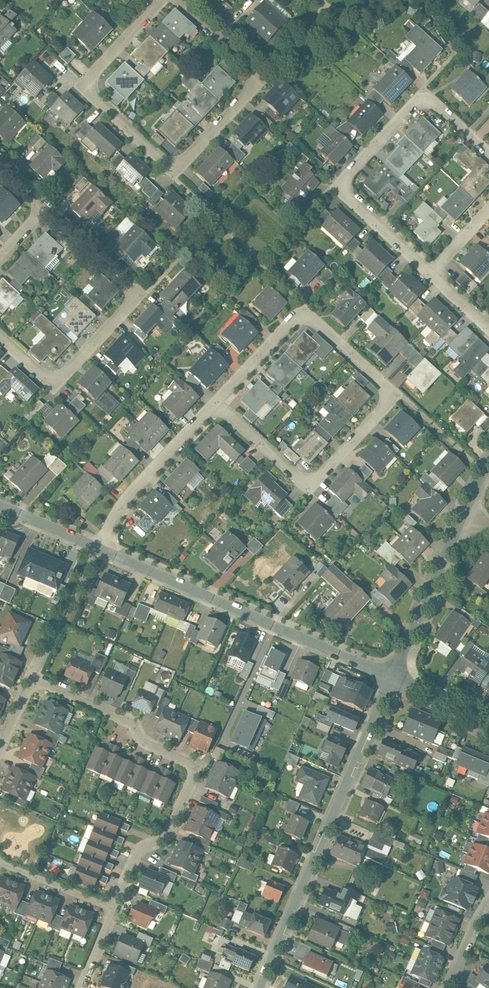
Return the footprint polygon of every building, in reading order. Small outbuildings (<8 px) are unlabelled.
[(265,0),(246,20),(270,42),(288,22),(265,0)] [(475,7),(470,13),(478,21),(487,10),(479,3),(475,7)] [(177,8),(164,21),(185,40),(197,27),(177,8)] [(3,19),(1,17),(0,19),(0,49),(17,32),(13,29),(14,28),(12,26),(11,27),(10,25),(17,17),(10,11),(3,19)] [(112,29),(94,12),(73,35),(91,52),(112,29)] [(164,21),(151,35),(172,54),(185,40),(164,21)] [(442,50),(416,27),(408,35),(421,48),(408,62),(414,68),(420,74),(442,50)] [(168,53),(150,36),(132,55),(140,63),(142,65),(150,72),(168,53)] [(76,56),(67,47),(59,56),(68,64),(76,56)] [(401,62),(390,52),(385,57),(395,67),(396,67),(401,62)] [(408,62),(404,59),(401,62),(396,67),(406,77),(407,76),(414,68),(408,62)] [(53,81),(33,62),(18,78),(30,89),(29,91),(36,98),(53,81)] [(232,71),(222,62),(218,66),(228,76),(232,71)] [(125,63),(106,83),(115,91),(123,99),(124,98),(129,92),(126,90),(131,85),(136,89),(144,81),(142,80),(133,71),(125,63)] [(147,75),(137,66),(133,71),(142,80),(147,75)] [(228,76),(218,66),(201,84),(219,100),(235,83),(228,76)] [(396,67),(395,67),(374,90),(376,92),(375,92),(384,100),(390,106),(412,82),(406,77),(396,67)] [(201,84),(189,72),(181,81),(198,97),(191,105),(188,102),(184,103),(176,111),(194,127),(199,122),(190,114),(195,109),(203,117),(219,100),(201,84)] [(468,72),(451,90),(469,106),(486,88),(468,72)] [(282,81),(264,100),(282,117),(299,97),(282,81)] [(376,92),(374,90),(365,99),(368,101),(376,109),(384,100),(375,92),(376,92)] [(123,99),(115,91),(108,98),(117,106),(125,98),(124,98),(123,99)] [(55,93),(45,103),(51,109),(51,108),(60,99),(55,93)] [(84,110),(66,93),(60,99),(51,108),(70,125),(84,110)] [(368,101),(348,123),(362,136),(382,114),(376,109),(368,101)] [(8,107),(0,115),(0,137),(7,143),(25,123),(8,107)] [(203,117),(195,109),(190,114),(199,122),(203,117)] [(194,127),(176,111),(158,131),(175,147),(194,127)] [(251,114),(241,124),(243,126),(234,136),(236,138),(235,139),(237,141),(243,146),(247,142),(251,145),(266,129),(257,120),(251,114)] [(272,124),(262,114),(257,120),(266,129),(267,129),(272,124)] [(441,135),(423,118),(405,137),(423,154),(441,135)] [(448,128),(439,119),(434,125),(443,133),(448,128)] [(122,145),(98,123),(93,129),(85,138),(80,143),(88,150),(94,144),(109,159),(122,145)] [(93,129),(87,124),(79,132),(85,138),(93,129)] [(352,147),(330,126),(323,134),(331,142),(321,153),(334,166),(352,147)] [(165,141),(156,133),(151,138),(160,146),(165,141)] [(36,134),(27,143),(33,148),(41,138),(36,134)] [(423,154),(405,137),(401,142),(403,145),(388,161),(400,173),(401,173),(414,158),(417,161),(423,154)] [(41,138),(33,148),(38,153),(46,143),(41,138)] [(245,156),(233,144),(225,153),(234,161),(237,164),(245,156)] [(50,147),(31,167),(43,178),(52,169),(53,169),(54,168),(53,167),(55,165),(60,169),(66,162),(50,147)] [(219,148),(196,173),(211,186),(217,179),(216,178),(221,173),(218,170),(222,166),(226,170),(234,161),(225,153),(219,148)] [(475,156),(476,155),(474,153),(473,154),(467,149),(459,158),(470,167),(469,168),(470,168),(471,168),(474,171),(463,182),(479,197),(488,186),(488,181),(484,176),(488,171),(488,167),(479,158),(478,159),(475,156)] [(150,172),(131,154),(126,160),(117,169),(116,170),(133,186),(136,182),(144,189),(150,182),(145,178),(150,172)] [(120,155),(111,164),(117,169),(126,160),(120,155)] [(400,173),(388,161),(384,166),(399,180),(403,175),(401,173),(400,173)] [(315,174),(305,165),(282,189),(291,198),(289,200),(296,207),(318,183),(312,178),(315,174)] [(383,165),(364,185),(376,196),(388,184),(395,190),(398,188),(405,194),(409,189),(399,180),(384,166),(383,165)] [(84,178),(74,188),(79,193),(89,183),(84,178)] [(144,189),(141,191),(150,199),(158,190),(150,182),(144,189)] [(479,197),(463,182),(459,187),(460,188),(474,201),(479,197)] [(214,194),(203,183),(198,189),(209,199),(214,194)] [(112,204),(93,186),(71,210),(84,222),(99,207),(105,212),(112,204)] [(441,208),(440,209),(447,216),(455,223),(474,201),(460,188),(441,208)] [(2,189),(0,191),(0,222),(1,223),(19,205),(2,189)] [(405,194),(401,197),(408,204),(416,195),(409,189),(405,194)] [(150,199),(147,202),(152,206),(163,195),(158,190),(150,199)] [(193,212),(172,192),(156,210),(177,229),(193,212)] [(438,225),(429,216),(433,212),(424,203),(416,211),(425,220),(414,232),(429,247),(441,233),(436,228),(438,225)] [(447,216),(440,209),(441,208),(438,206),(433,212),(443,221),(447,216)] [(323,207),(313,218),(322,227),(324,225),(324,224),(332,215),(323,207)] [(361,231),(337,209),(332,215),(324,224),(324,225),(347,246),(354,238),(361,231)] [(443,221),(433,212),(429,216),(438,225),(443,221)] [(127,218),(116,230),(125,238),(127,236),(136,226),(127,218)] [(157,246),(136,226),(127,236),(130,239),(119,250),(133,263),(141,254),(146,258),(157,246)] [(45,233),(27,253),(44,269),(63,250),(45,233)] [(71,245),(62,237),(57,242),(66,250),(71,245)] [(347,246),(345,247),(352,254),(361,244),(354,238),(347,246)] [(393,261),(372,242),(357,258),(377,278),(387,267),(393,261)] [(478,246),(460,265),(478,281),(488,269),(488,257),(483,252),(478,246)] [(309,251),(297,263),(293,258),(284,267),(289,272),(292,275),(301,284),(304,286),(324,265),(309,251)] [(27,253),(8,274),(14,279),(21,286),(33,273),(41,281),(49,273),(44,269),(27,253)] [(246,266),(241,272),(245,276),(250,270),(246,266)] [(387,267),(377,278),(379,279),(383,283),(391,274),(392,272),(387,267)] [(329,270),(319,280),(325,285),(334,275),(329,270)] [(184,271),(174,281),(176,282),(162,297),(165,300),(175,309),(178,311),(200,287),(184,271)] [(119,292),(99,273),(91,280),(97,286),(87,296),(86,297),(95,305),(102,311),(119,292)] [(425,291),(406,273),(398,281),(389,291),(409,309),(425,291)] [(472,281),(463,273),(456,281),(465,290),(472,281)] [(391,274),(383,283),(379,279),(376,281),(381,285),(382,284),(389,291),(398,281),(391,274)] [(301,284),(292,275),(288,279),(297,287),(301,284)] [(3,279),(0,282),(0,312),(3,314),(20,295),(18,294),(9,285),(3,279)] [(21,286),(14,279),(9,285),(18,294),(23,288),(21,286)] [(472,281),(465,290),(469,294),(477,286),(472,281)] [(269,286),(253,304),(269,320),(286,302),(269,286)] [(349,289),(342,296),(346,300),(332,315),(345,327),(366,305),(349,289)] [(95,305),(86,297),(87,296),(84,294),(78,301),(89,311),(95,305)] [(78,301),(75,298),(68,306),(74,311),(62,323),(71,332),(77,337),(96,317),(89,311),(78,301)] [(434,299),(417,317),(429,328),(446,310),(434,299)] [(175,309),(165,300),(156,309),(169,320),(178,311),(175,309)] [(152,305),(134,325),(138,329),(145,336),(146,335),(157,323),(164,330),(165,328),(167,329),(172,323),(169,320),(156,309),(152,305)] [(360,318),(365,323),(375,313),(370,308),(360,318)] [(257,320),(247,310),(241,316),(251,326),(257,320)] [(446,310),(429,328),(433,331),(423,340),(432,348),(441,339),(450,329),(457,321),(446,310)] [(56,329),(41,315),(33,324),(49,339),(42,347),(40,345),(36,346),(34,348),(44,357),(47,355),(54,362),(71,343),(66,338),(56,329)] [(240,316),(222,336),(240,352),(258,332),(251,326),(241,316),(240,316)] [(408,344),(379,317),(369,328),(381,339),(372,350),(387,364),(393,357),(391,356),(397,350),(400,353),(408,344)] [(71,332),(62,323),(56,329),(66,338),(71,332)] [(145,336),(138,329),(134,333),(143,342),(147,337),(146,335),(145,336)] [(450,329),(441,339),(445,343),(454,333),(450,329)] [(458,337),(449,347),(461,358),(478,340),(466,329),(458,337)] [(304,333),(285,353),(300,368),(319,347),(311,339),(304,333)] [(333,349),(316,333),(311,339),(319,347),(328,355),(333,349)] [(454,333),(445,343),(449,347),(458,337),(454,333)] [(123,336),(104,356),(110,362),(117,368),(117,367),(127,357),(136,365),(144,355),(123,336)] [(460,360),(463,363),(454,372),(463,379),(471,371),(480,361),(488,351),(478,340),(461,358),(460,360)] [(228,353),(218,344),(213,350),(213,351),(222,359),(228,353)] [(408,344),(400,353),(402,355),(402,356),(407,360),(416,351),(408,344)] [(44,357),(34,348),(29,353),(40,362),(44,357)] [(213,351),(191,374),(200,382),(206,388),(228,364),(222,359),(213,351)] [(416,351),(407,360),(413,366),(422,356),(416,351)] [(285,353),(266,373),(275,381),(284,389),(302,370),(300,368),(285,353)] [(441,374),(422,356),(413,366),(416,369),(407,378),(423,393),(441,374)] [(480,361),(471,371),(480,379),(483,376),(482,376),(488,369),(480,361)] [(117,368),(110,362),(106,366),(116,375),(120,370),(117,367),(117,368)] [(0,367),(0,385),(10,374),(1,366),(0,367)] [(94,367),(78,385),(108,413),(117,404),(103,391),(111,383),(94,367)] [(3,396),(11,388),(27,403),(39,390),(15,368),(10,374),(0,385),(0,393),(3,396)] [(200,382),(191,374),(183,383),(192,391),(200,382)] [(369,382),(360,374),(355,379),(364,388),(369,382)] [(183,383),(178,378),(169,387),(175,393),(164,405),(177,418),(198,396),(192,391),(183,383)] [(268,388),(260,381),(241,401),(257,415),(267,403),(271,407),(279,399),(277,397),(268,388)] [(284,389),(275,381),(268,388),(277,397),(284,389)] [(371,398),(353,382),(335,400),(353,417),(371,398)] [(371,395),(376,389),(369,383),(364,388),(371,395)] [(332,397),(322,407),(329,414),(319,425),(332,437),(333,438),(353,417),(335,400),(332,397)] [(86,407),(76,398),(71,404),(80,413),(86,407)] [(468,400),(451,418),(467,433),(475,424),(478,427),(487,418),(468,400)] [(39,401),(28,413),(33,418),(44,406),(39,401)] [(80,413),(71,404),(65,409),(75,418),(80,413)] [(65,409),(61,405),(44,424),(61,439),(78,421),(75,418),(65,409)] [(424,430),(400,408),(382,428),(406,450),(424,430)] [(168,429),(150,412),(139,424),(157,440),(168,429)] [(478,427),(484,433),(488,427),(488,419),(487,418),(478,427)] [(157,440),(139,424),(129,436),(132,438),(140,446),(146,452),(157,440)] [(332,437),(319,425),(314,431),(327,443),(332,437)] [(217,426),(195,449),(207,461),(222,445),(237,459),(245,451),(236,442),(235,443),(217,426)] [(314,431),(295,451),(309,464),(328,444),(327,443),(314,431)] [(140,446),(132,438),(127,443),(136,451),(140,446)] [(377,439),(360,458),(377,474),(394,456),(391,453),(382,444),(377,439)] [(396,448),(387,439),(382,444),(391,453),(396,448)] [(136,451),(127,443),(123,447),(124,448),(132,455),(136,451)] [(124,448),(114,458),(113,457),(104,467),(119,481),(138,461),(132,455),(124,448)] [(300,459),(288,448),(284,453),(295,464),(300,459)] [(450,454),(432,473),(446,487),(465,467),(450,454)] [(33,457),(10,481),(25,494),(47,470),(33,457)] [(256,465),(247,457),(238,467),(247,475),(256,465)] [(58,458),(49,468),(58,476),(67,467),(58,458)] [(187,458),(164,483),(177,496),(200,471),(187,458)] [(373,473),(364,465),(359,470),(368,478),(373,473)] [(348,469),(329,490),(343,502),(353,492),(362,501),(372,491),(363,483),(354,475),(348,469)] [(368,478),(359,470),(354,475),(363,483),(368,478)] [(110,482),(98,471),(92,478),(103,489),(110,482)] [(287,495),(274,482),(276,480),(267,472),(245,496),(253,504),(261,495),(275,508),(284,498),(287,495)] [(438,484),(426,473),(420,480),(424,484),(432,491),(438,484)] [(89,476),(69,497),(83,510),(103,489),(92,478),(89,476)] [(432,491),(424,484),(417,492),(423,498),(412,510),(427,525),(446,504),(432,491)] [(163,498),(156,491),(140,509),(146,515),(142,520),(151,528),(155,523),(155,524),(172,506),(163,498)] [(178,503),(168,493),(163,498),(172,506),(173,508),(178,503)] [(75,508),(63,497),(58,503),(69,514),(75,508)] [(293,506),(284,498),(275,508),(273,510),(282,518),(293,506)] [(316,504),(298,524),(315,540),(334,521),(330,518),(322,510),(316,504)] [(335,513),(326,505),(322,510),(330,518),(335,513)] [(417,524),(408,516),(403,521),(411,528),(412,529),(417,524)] [(151,528),(142,520),(138,525),(146,533),(151,528)] [(411,528),(401,538),(419,555),(429,544),(412,529),(411,528)] [(2,531),(0,536),(0,561),(1,561),(4,555),(11,558),(19,539),(2,531)] [(229,532),(216,545),(233,561),(246,547),(229,532)] [(255,538),(246,547),(254,555),(263,546),(255,538)] [(401,538),(392,548),(402,558),(409,565),(419,555),(401,538)] [(392,548),(386,542),(376,552),(391,566),(393,568),(402,558),(392,548)] [(233,561),(216,545),(206,556),(223,572),(233,561)] [(29,549),(18,574),(39,584),(50,559),(29,549)] [(486,554),(467,580),(476,586),(480,589),(488,576),(488,557),(486,554)] [(310,573),(293,557),(274,578),(290,593),(310,573)] [(68,566),(50,559),(39,584),(36,591),(53,599),(54,596),(54,595),(56,591),(57,591),(60,585),(68,566)] [(324,566),(316,575),(320,579),(323,576),(328,570),(324,566)] [(328,570),(323,576),(332,584),(341,574),(332,566),(328,570)] [(393,568),(391,566),(384,573),(391,579),(378,592),(386,600),(392,605),(411,585),(393,568)] [(118,580),(105,574),(98,591),(95,596),(98,597),(108,602),(118,580)] [(366,597),(341,574),(332,584),(331,585),(343,596),(336,603),(335,601),(323,614),(341,630),(369,600),(366,597)] [(131,586),(118,580),(108,602),(118,606),(121,607),(123,602),(131,586)] [(5,585),(0,596),(0,599),(10,604),(16,590),(5,585)] [(60,585),(57,591),(56,591),(54,595),(54,596),(60,598),(65,587),(60,585)] [(480,589),(476,586),(470,594),(482,602),(487,594),(480,589)] [(91,588),(84,603),(93,607),(98,597),(95,596),(98,591),(91,588)] [(378,592),(375,589),(371,592),(383,603),(386,600),(378,592)] [(177,599),(161,592),(153,609),(168,616),(170,616),(177,599)] [(371,592),(366,597),(369,600),(378,608),(383,603),(371,592)] [(190,605),(177,599),(170,616),(168,616),(167,618),(178,622),(179,620),(183,621),(190,605)] [(131,606),(123,602),(121,607),(118,606),(114,613),(126,618),(131,606)] [(151,608),(139,603),(134,617),(146,622),(151,608)] [(481,623),(463,610),(459,616),(468,623),(471,625),(477,630),(481,623)] [(459,616),(453,612),(434,638),(446,646),(445,646),(447,648),(448,648),(454,652),(461,642),(460,641),(471,625),(468,623),(459,616)] [(2,629),(0,628),(0,638),(2,639),(4,641),(6,642),(9,642),(12,643),(19,647),(19,646),(24,635),(25,635),(27,632),(26,632),(30,623),(9,613),(2,629)] [(225,626),(207,618),(201,632),(198,640),(207,644),(208,641),(216,645),(214,647),(215,648),(225,626)] [(190,624),(185,636),(191,638),(195,630),(196,627),(190,624)] [(201,632),(195,630),(191,638),(189,641),(196,645),(198,640),(201,632)] [(239,632),(229,656),(245,663),(256,640),(239,632)] [(19,647),(12,643),(9,651),(11,651),(20,656),(24,648),(19,646),(19,647)] [(0,647),(0,654),(1,655),(1,654),(8,657),(11,651),(9,651),(0,647)] [(287,654),(270,647),(263,664),(268,666),(266,670),(269,671),(267,675),(275,679),(278,671),(279,671),(287,654)] [(481,659),(469,651),(456,670),(457,670),(458,668),(469,676),(481,659)] [(93,660),(77,652),(73,660),(66,675),(86,685),(92,671),(93,670),(89,668),(93,660)] [(107,658),(96,653),(93,660),(89,668),(93,670),(92,671),(100,674),(107,658)] [(1,654),(1,655),(0,657),(0,669),(16,676),(21,663),(8,657),(1,654)] [(319,668),(299,659),(291,678),(310,687),(319,668)] [(481,659),(469,676),(480,683),(479,685),(479,686),(486,675),(488,672),(488,665),(481,659)] [(0,669),(0,684),(10,689),(16,676),(0,669)] [(136,673),(128,669),(124,677),(127,678),(123,686),(129,689),(136,673)] [(124,677),(109,670),(104,679),(106,680),(101,691),(116,698),(118,693),(120,693),(123,686),(127,678),(124,677)] [(332,673),(326,671),(321,680),(327,683),(332,673)] [(372,691),(352,682),(352,683),(340,677),(336,687),(367,701),(372,691)] [(290,682),(284,679),(278,691),(285,694),(290,682)] [(327,683),(321,680),(318,687),(328,691),(331,685),(327,683)] [(336,687),(334,686),(330,696),(343,702),(362,711),(367,701),(336,687)] [(167,691),(158,687),(153,697),(156,698),(153,704),(159,707),(161,705),(167,691)] [(153,697),(140,691),(137,696),(138,699),(135,707),(149,714),(153,704),(156,698),(153,697)] [(329,699),(316,693),(313,699),(326,705),(329,699)] [(58,708),(46,702),(41,713),(62,723),(67,713),(68,712),(58,708)] [(74,708),(61,703),(58,708),(68,712),(67,713),(71,714),(74,708)] [(167,707),(161,705),(159,707),(155,716),(161,719),(165,709),(166,709),(167,707)] [(166,709),(165,709),(161,719),(155,731),(167,736),(177,714),(166,709)] [(358,721),(331,709),(327,720),(354,732),(358,721)] [(441,722),(412,709),(402,732),(432,744),(441,722)] [(258,736),(265,721),(244,712),(238,727),(258,736)] [(62,723),(41,713),(35,725),(48,731),(57,735),(58,734),(61,736),(63,737),(68,726),(62,723)] [(188,719),(177,714),(167,736),(179,742),(184,730),(189,720),(188,719)] [(189,720),(184,730),(190,732),(195,720),(189,718),(188,719),(189,720)] [(195,720),(190,732),(195,735),(200,723),(201,723),(195,720)] [(195,735),(190,747),(206,754),(216,731),(201,723),(200,723),(195,735)] [(330,728),(318,723),(315,729),(327,734),(330,728)] [(252,750),(258,736),(238,727),(232,742),(252,750)] [(57,735),(48,731),(46,736),(58,742),(61,736),(58,734),(57,735)] [(43,741),(29,735),(24,747),(46,757),(51,746),(51,745),(43,741)] [(58,742),(46,736),(43,741),(51,745),(51,746),(56,748),(58,742)] [(348,744),(329,736),(323,751),(341,759),(348,744)] [(417,756),(402,750),(403,748),(384,740),(378,755),(396,763),(395,765),(410,771),(417,756)] [(114,746),(108,743),(104,752),(109,755),(114,746)] [(455,763),(484,774),(488,762),(488,754),(462,744),(455,763)] [(119,748),(114,746),(109,755),(115,758),(119,748)] [(455,753),(438,746),(436,752),(452,759),(455,753)] [(46,757),(24,747),(19,758),(32,764),(41,768),(46,757)] [(216,747),(211,758),(216,760),(217,763),(217,762),(219,763),(225,751),(216,747)] [(104,752),(96,749),(87,769),(100,775),(109,755),(104,752)] [(299,758),(288,753),(284,761),(296,766),(299,758)] [(115,758),(109,755),(100,775),(113,781),(122,761),(115,758)] [(139,758),(134,755),(130,764),(135,767),(139,758)] [(145,760),(139,758),(135,767),(141,769),(145,760)] [(130,764),(122,761),(113,781),(126,787),(135,767),(130,764)] [(219,763),(217,762),(217,763),(211,776),(233,786),(239,772),(219,763)] [(41,768),(32,764),(29,769),(42,775),(45,769),(41,768)] [(141,769),(135,767),(126,787),(139,792),(148,772),(141,769)] [(159,767),(155,776),(161,778),(165,769),(159,767)] [(27,775),(13,768),(8,780),(30,790),(35,779),(35,778),(27,775)] [(328,779),(302,768),(297,781),(305,784),(300,797),(317,805),(328,779)] [(42,775),(29,769),(27,775),(35,778),(35,779),(39,781),(42,775)] [(165,769),(161,778),(166,781),(171,772),(165,769)] [(394,781),(370,769),(362,786),(374,792),(385,798),(394,781)] [(155,776),(148,772),(139,792),(152,798),(161,778),(155,776)] [(233,786),(211,776),(206,788),(228,798),(233,786)] [(166,781),(161,778),(152,798),(165,804),(174,784),(166,781)] [(30,790),(8,780),(3,791),(15,797),(24,801),(25,801),(30,790)] [(385,798),(374,792),(372,797),(383,803),(385,798)] [(218,804),(202,796),(199,802),(212,808),(216,809),(218,804)] [(24,801),(15,797),(13,802),(26,808),(28,802),(25,801),(24,801)] [(300,804),(289,799),(284,810),(295,815),(300,804)] [(382,808),(367,801),(359,817),(374,825),(382,808)] [(210,813),(197,807),(191,819),(213,829),(218,818),(219,817),(210,813)] [(216,809),(212,808),(210,813),(219,817),(218,818),(226,821),(228,815),(216,809)] [(94,827),(116,836),(122,821),(100,812),(94,827)] [(308,823),(293,816),(289,826),(284,824),(282,825),(281,830),(281,832),(285,833),(285,834),(300,840),(301,838),(303,839),(306,833),(303,832),(308,823)] [(213,829),(191,819),(186,831),(199,837),(208,841),(213,829)] [(481,824),(477,834),(488,839),(488,827),(481,824)] [(436,829),(429,826),(424,839),(431,842),(436,829)] [(89,840),(111,849),(116,836),(94,827),(89,840)] [(393,840),(374,832),(368,846),(382,852),(384,846),(390,848),(393,840)] [(479,834),(476,840),(487,844),(488,840),(488,839),(479,834)] [(279,841),(269,836),(267,842),(277,846),(279,841)] [(386,857),(338,836),(334,845),(355,854),(355,853),(363,857),(382,865),(386,857)] [(208,841),(199,837),(196,842),(208,847),(211,842),(208,841)] [(487,844),(476,840),(475,839),(473,845),(485,850),(487,844)] [(84,854),(106,862),(111,849),(89,840),(84,854)] [(194,848),(181,842),(176,853),(197,863),(202,852),(203,852),(194,848)] [(208,847),(196,842),(194,848),(203,852),(202,852),(208,855),(211,848),(208,847)] [(355,854),(334,845),(329,854),(358,867),(363,857),(355,853),(355,854)] [(473,845),(469,854),(488,863),(488,851),(485,850),(473,845)] [(298,856),(279,847),(275,857),(270,855),(266,863),(271,865),(290,874),(298,856)] [(197,863),(176,853),(171,865),(183,871),(193,875),(193,874),(197,863)] [(78,867),(100,876),(106,862),(84,854),(78,867)] [(469,854),(464,864),(477,869),(487,873),(488,873),(488,863),(469,854)] [(256,865),(239,858),(236,865),(252,873),(256,865)] [(444,873),(443,863),(435,863),(436,874),(444,873)] [(158,876),(169,880),(173,882),(177,872),(162,865),(158,876)] [(477,869),(466,865),(463,870),(474,875),(477,869)] [(100,876),(78,867),(72,881),(94,890),(100,876)] [(463,870),(461,869),(456,880),(473,887),(478,876),(474,875),(463,870)] [(158,876),(147,871),(140,889),(162,898),(169,880),(158,876)] [(193,875),(183,871),(181,876),(195,883),(198,876),(193,874),(193,875)] [(1,878),(0,882),(0,903),(4,905),(13,883),(1,878)] [(456,880),(453,878),(448,890),(446,889),(443,890),(440,897),(441,900),(469,911),(478,890),(473,887),(456,880)] [(285,887),(268,880),(267,882),(262,896),(278,903),(285,887)] [(267,882),(261,883),(257,894),(262,896),(267,882)] [(13,883),(4,905),(15,910),(16,910),(19,901),(25,888),(13,883)] [(332,893),(325,890),(318,905),(329,910),(329,909),(335,912),(334,912),(343,916),(347,908),(338,905),(342,896),(333,892),(332,893)] [(359,895),(348,890),(345,897),(350,899),(350,900),(355,902),(359,895)] [(47,897),(36,892),(30,905),(27,914),(27,915),(38,919),(47,897)] [(425,908),(428,896),(422,894),(418,905),(425,908)] [(47,897),(38,919),(49,924),(50,924),(54,915),(59,901),(47,897)] [(25,903),(19,901),(16,910),(15,910),(13,913),(20,916),(25,903)] [(247,906),(240,902),(240,903),(239,906),(237,911),(243,914),(243,913),(244,914),(247,906)] [(30,905),(25,903),(20,916),(26,918),(27,915),(27,914),(30,905)] [(137,909),(135,909),(129,924),(150,933),(158,914),(138,905),(137,909)] [(82,911),(70,906),(65,919),(61,928),(61,929),(72,933),(82,911)] [(459,914),(446,908),(444,914),(457,919),(459,914)] [(82,911),(72,933),(84,938),(93,915),(82,911)] [(444,914),(437,911),(431,924),(455,934),(456,931),(456,927),(459,920),(457,919),(444,914)] [(270,923),(254,916),(253,918),(244,914),(243,913),(243,914),(238,925),(248,929),(248,931),(263,937),(270,923)] [(54,915),(50,924),(49,924),(48,927),(54,930),(59,917),(54,915)] [(59,917),(54,930),(60,932),(61,929),(61,928),(65,919),(59,917)] [(231,922),(223,918),(219,927),(228,931),(231,922)] [(336,929),(317,920),(308,940),(331,949),(335,940),(345,944),(349,935),(351,936),(351,935),(348,934),(336,929)] [(351,928),(339,923),(336,929),(348,934),(351,928)] [(455,934),(431,924),(426,936),(434,940),(446,945),(448,946),(451,939),(454,936),(455,934)] [(222,933),(213,929),(211,934),(220,938),(222,933)] [(0,938),(0,945),(7,948),(10,942),(0,938)] [(143,948),(121,939),(114,955),(137,964),(143,948)] [(446,945),(434,940),(431,947),(443,952),(446,945)] [(255,957),(238,950),(226,945),(224,950),(220,948),(218,952),(222,954),(221,957),(225,959),(224,961),(232,965),(249,972),(255,957)] [(443,952),(431,947),(428,953),(441,959),(444,953),(443,952)] [(428,953),(422,950),(417,962),(439,972),(444,960),(441,959),(428,953)] [(212,955),(204,952),(201,959),(209,962),(212,955)] [(332,964),(309,953),(302,967),(326,978),(332,964)] [(62,963),(50,958),(47,965),(59,970),(62,963)] [(212,965),(199,959),(196,968),(209,973),(212,965)] [(135,970),(119,962),(116,968),(128,974),(133,976),(135,970)] [(439,972),(417,962),(412,974),(421,978),(432,983),(434,984),(439,972)] [(59,970),(47,965),(45,971),(47,972),(47,971),(57,975),(59,970)] [(476,981),(480,983),(486,987),(488,987),(488,967),(487,965),(478,978),(476,981)] [(110,966),(101,986),(105,987),(127,987),(126,985),(124,984),(128,974),(116,968),(110,966)] [(47,971),(47,972),(42,983),(54,987),(66,987),(69,980),(57,975),(47,971)] [(211,973),(205,987),(228,987),(230,981),(211,973)] [(471,974),(465,982),(474,987),(477,987),(480,983),(476,981),(478,978),(471,974)] [(291,976),(284,987),(315,987),(291,976)] [(404,977),(400,985),(405,987),(406,985),(414,987),(418,987),(420,984),(418,983),(404,977)] [(421,978),(418,983),(420,984),(429,987),(432,983),(421,978)]
